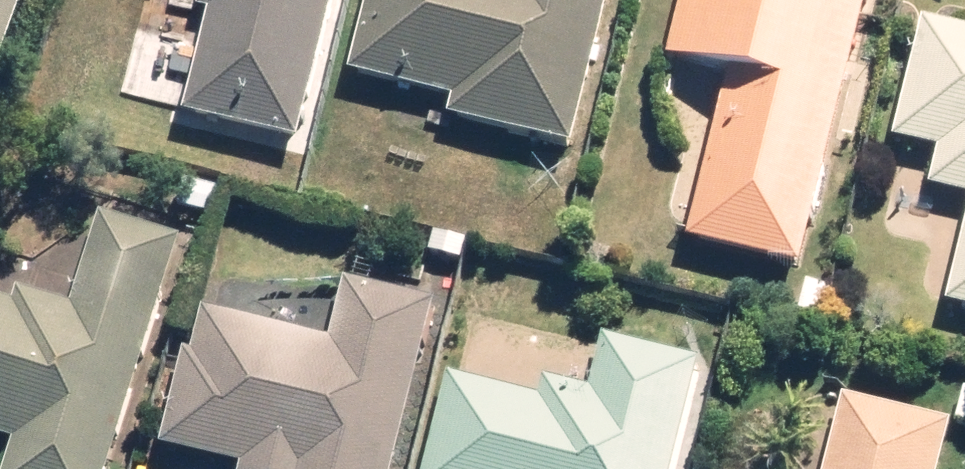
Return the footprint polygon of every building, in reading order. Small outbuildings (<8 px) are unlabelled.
[(24,0),(0,0),(0,69),(24,0)] [(209,7),(219,10),(193,117),(305,144),(340,0),(211,0),(209,7)] [(355,79),(454,102),(450,120),(583,150),(617,0),(373,0),(355,79)] [(676,58),(735,71),(696,238),(810,264),(871,0),(689,0),(676,58)] [(931,20),(901,141),(948,153),(940,185),(964,192),(964,29),(931,20)] [(80,309),(23,293),(19,307),(0,302),(0,437),(20,443),(13,468),(117,468),(183,242),(106,219),(80,309)] [(432,296),(350,278),(336,342),(201,313),(172,450),(248,466),(247,468),(395,468),(432,296)] [(591,402),(549,391),(546,401),(454,377),(430,468),(679,468),(706,365),(606,340),(591,402)] [(957,422),(850,396),(832,468),(946,468),(957,422)]
